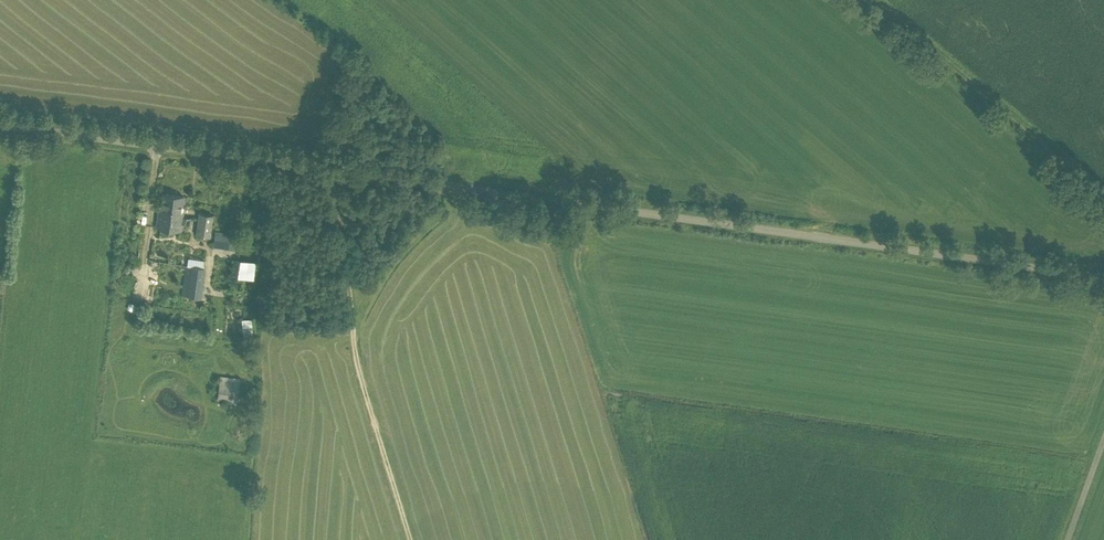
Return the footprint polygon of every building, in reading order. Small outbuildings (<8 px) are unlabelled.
[(181,230),(182,223),(190,224),(190,218),(183,217),(183,211),(181,211),(183,196),(163,193),(161,208),(159,208),(157,227),(181,230)] [(213,215),(200,213),(197,235),(210,237),(213,215)] [(240,251),(242,235),(215,231),(213,248),(240,251)] [(155,247),(152,260),(181,265),(178,279),(184,280),(187,265),(193,266),(195,254),(155,247)] [(253,278),(255,262),(236,260),(234,276),(253,278)] [(184,306),(200,305),(199,293),(183,294),(184,306)] [(252,323),(253,316),(244,314),(243,322),(252,323)] [(237,403),(240,378),(220,376),(217,401),(237,403)]
